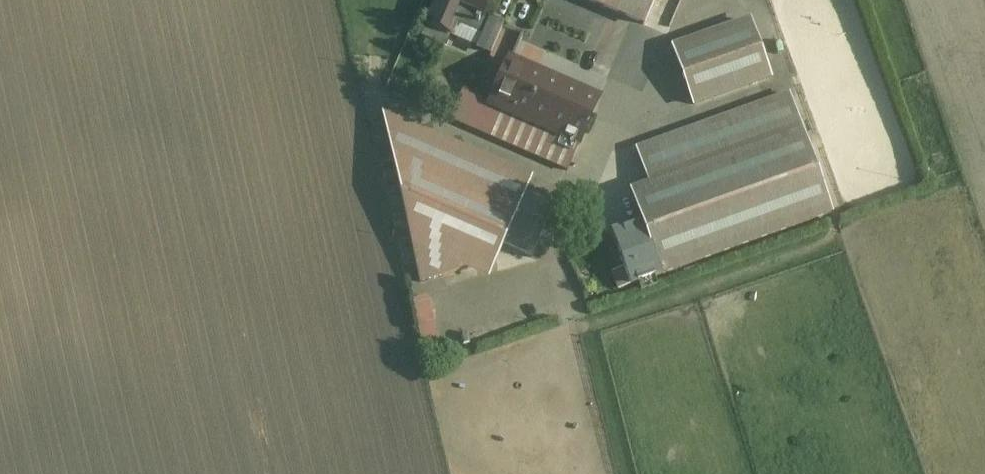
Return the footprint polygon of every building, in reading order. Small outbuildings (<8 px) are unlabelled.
[(435,2),(437,2),(426,28),(446,37),(453,22),(484,36),(491,20),(483,17),(490,0),(436,0),(435,2)] [(644,25),(654,0),(584,0),(644,25)] [(503,25),(491,20),(484,36),(478,50),(490,55),(503,25)] [(749,23),(673,50),(693,106),(769,79),(749,23)] [(492,105),(480,133),(567,171),(598,100),(563,86),(531,72),(532,69),(521,64),(520,68),(510,63),(492,105)] [(572,66),(563,86),(598,100),(606,81),(572,66)] [(480,133),(492,105),(463,93),(451,121),(480,133)] [(643,224),(661,275),(831,215),(789,96),(638,150),(650,186),(632,192),(643,224)] [(532,178),(382,113),(419,284),(496,262),(503,247),(526,194),(532,178)] [(553,205),(526,194),(503,247),(531,259),(553,205)] [(661,275),(643,224),(611,235),(630,287),(661,275)] [(425,347),(441,345),(435,295),(419,297),(425,347)]
